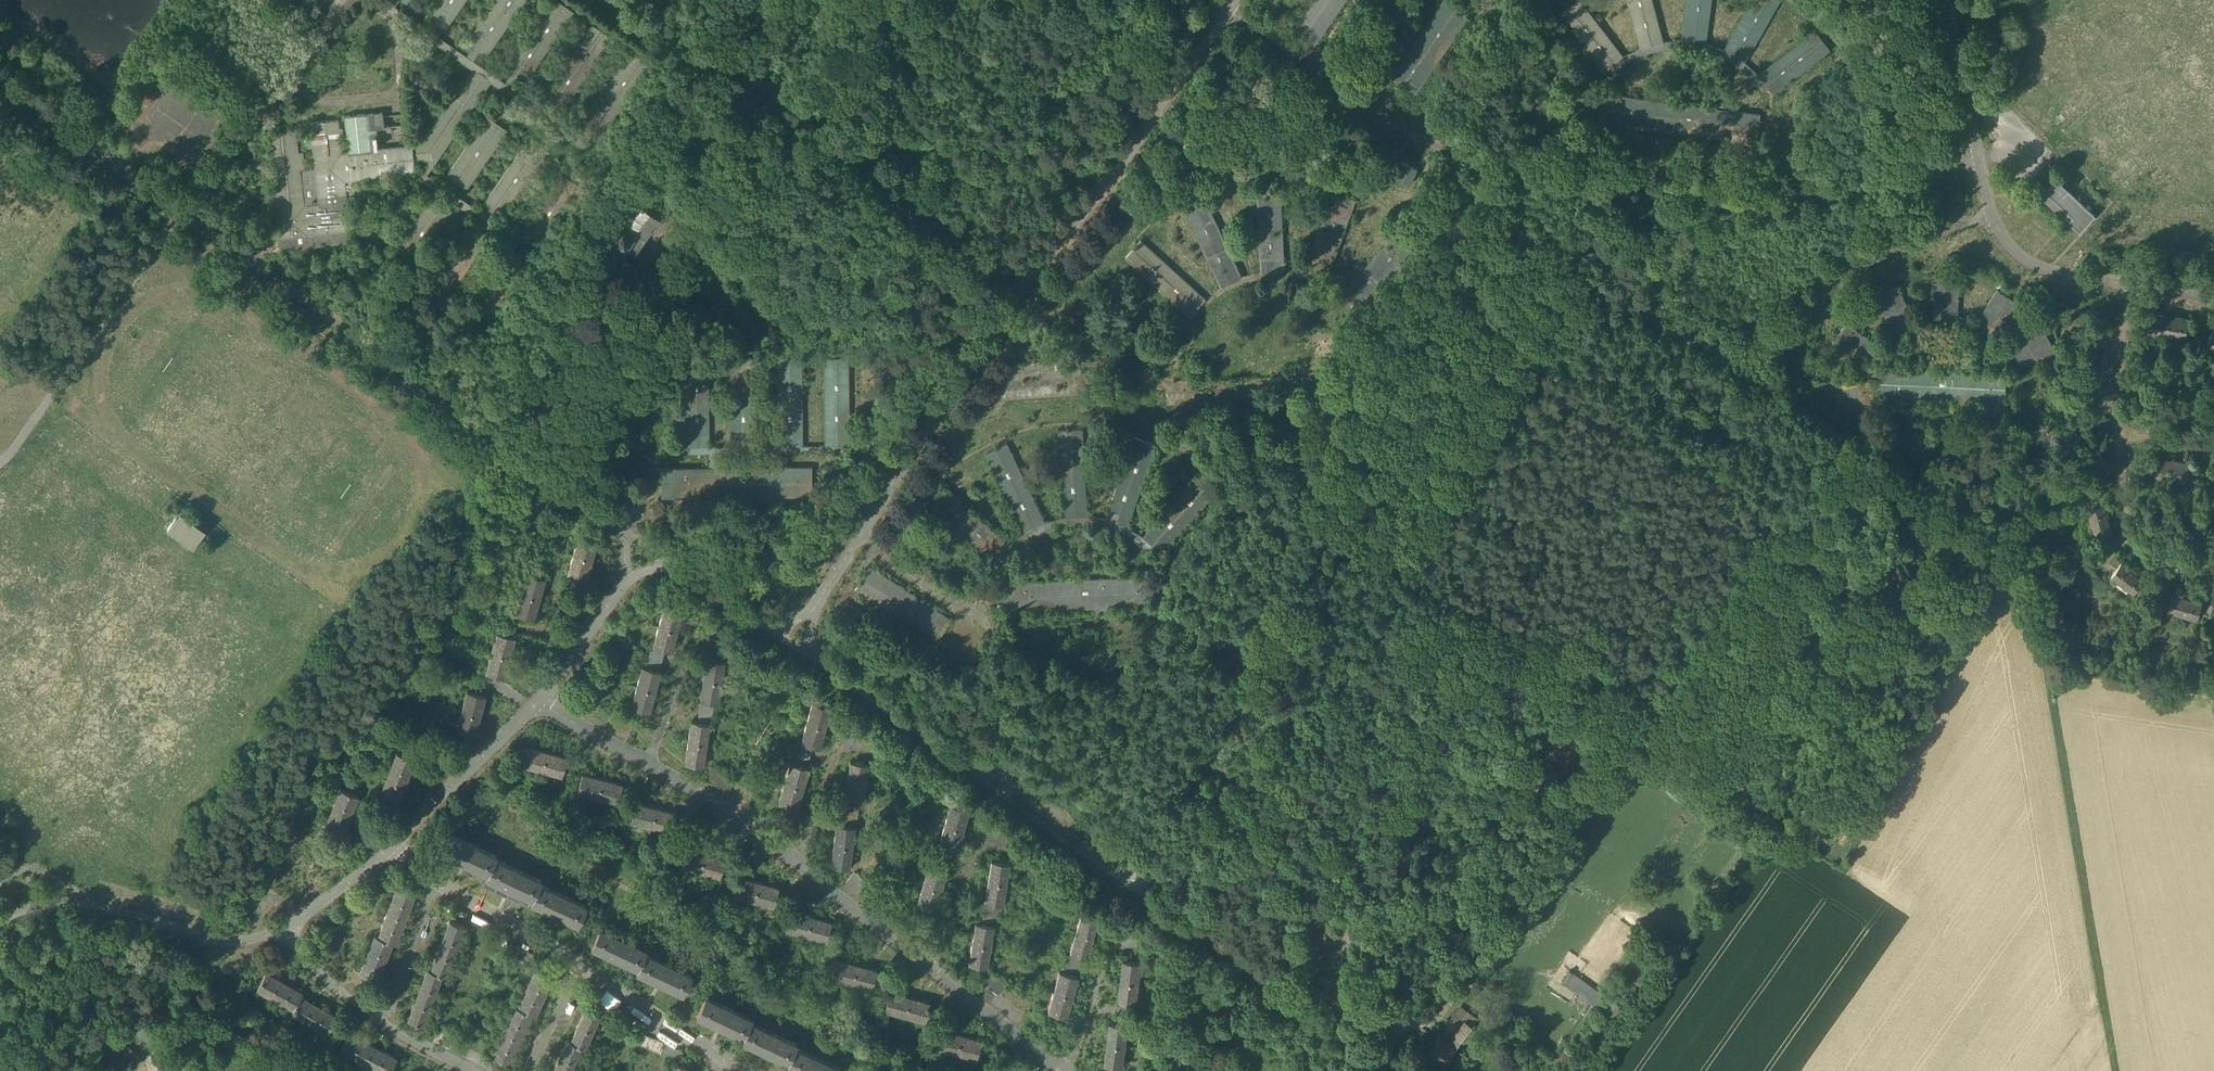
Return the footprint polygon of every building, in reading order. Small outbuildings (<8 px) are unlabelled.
[(425,16),(432,21),(437,24),(444,29),(465,0),(437,0),(425,16)] [(465,44),(473,49),(477,52),(485,57),(524,0),(496,0),(465,44)] [(504,71),(511,75),(516,79),(523,84),(573,12),(556,0),(553,0),(504,71)] [(1290,31),(1313,47),(1345,0),(1312,0),(1290,31)] [(1651,0),(1628,0),(1640,48),(1662,42),(1651,0)] [(1682,41),(1705,43),(1710,0),(1687,0),(1682,41)] [(1723,50),(1744,62),(1779,0),(1752,0),(1723,50)] [(1444,1),(1391,77),(1416,94),(1468,18),(1444,1)] [(1622,57),(1579,1),(1561,15),(1604,71),(1611,66),(1622,57)] [(592,25),(542,97),(549,102),(554,105),(561,110),(611,38),(592,25)] [(1815,31),(1758,75),(1767,87),(1772,93),(1829,49),(1815,31)] [(1724,58),(1718,109),(1725,110),(1731,63),(1740,67),(1753,80),(1762,91),(1767,87),(1758,75),(1744,62),(1723,50),(1705,43),(1682,41),(1663,42),(1640,48),(1639,48),(1622,57),(1611,66),(1615,71),(1627,63),(1642,55),(1664,49),(1665,49),(1658,102),(1666,102),(1673,48),(1681,48),(1704,51),(1721,56),(1724,58)] [(473,70),(422,145),(412,146),(413,162),(429,160),(417,177),(399,179),(400,184),(364,187),(364,183),(357,184),(358,196),(364,196),(364,199),(370,199),(369,195),(416,190),(422,181),(426,176),(490,82),(473,70)] [(1658,102),(1610,95),(1607,123),(1698,135),(1698,139),(1709,140),(1710,136),(1741,140),(1742,133),(1755,135),(1754,142),(1756,142),(1759,115),(1725,110),(1718,109),(1666,102),(1658,102)] [(1545,100),(1530,98),(1528,112),(1543,114),(1545,100)] [(382,112),(366,113),(368,129),(376,128),(384,127),(382,112)] [(366,113),(344,116),(348,152),(378,149),(376,128),(368,129),(366,113)] [(487,117),(447,175),(454,180),(459,184),(466,189),(507,130),(487,117)] [(337,119),(310,122),(311,132),(303,132),(304,146),(313,145),(314,154),(310,154),(310,157),(314,156),(315,169),(301,170),(301,168),(304,168),(302,151),(296,151),(294,130),(268,133),(278,236),(279,236),(281,249),(350,242),(349,229),(350,229),(347,203),(359,202),(358,196),(357,184),(357,179),(414,173),(413,162),(412,146),(378,149),(348,152),(344,152),(344,151),(341,151),(339,131),(342,131),(342,129),(338,129),(337,119)] [(526,144),(485,202),(492,207),(497,210),(504,215),(545,157),(526,144)] [(1417,168),(1403,162),(1400,170),(1394,167),(1390,175),(1410,184),(1417,168)] [(567,166),(523,229),(531,234),(535,237),(543,242),(586,179),(567,166)] [(492,207),(485,217),(452,194),(459,184),(454,180),(447,190),(426,176),(422,181),(443,195),(439,202),(444,205),(448,199),(481,222),(477,228),(482,231),(486,225),(520,249),(516,255),(521,258),(535,237),(531,234),(524,243),(490,220),(497,210),(492,207)] [(2094,216),(2057,180),(2046,191),(2050,195),(2045,200),(2062,217),(2067,212),(2073,217),(2068,222),(2079,232),(2094,216)] [(1280,185),(1257,187),(1261,274),(1284,273),(1280,185)] [(1333,193),(1304,275),(1325,283),(1354,201),(1333,193)] [(1241,279),(1205,199),(1185,209),(1221,288),(1241,279)] [(643,210),(631,202),(625,211),(631,215),(613,240),(624,248),(626,245),(634,250),(649,227),(652,229),(658,220),(650,214),(651,212),(645,208),(643,210)] [(1401,229),(1342,293),(1359,309),(1418,245),(1401,229)] [(1205,300),(1141,241),(1126,258),(1190,316),(1205,300)] [(1959,278),(1936,277),(1934,315),(1957,316),(1959,278)] [(1914,321),(1896,286),(1876,296),(1893,331),(1914,321)] [(2016,302),(1997,291),(1977,323),(1996,335),(2016,302)] [(2162,316),(2151,314),(2148,331),(2166,334),(2169,319),(2162,318),(2162,316)] [(1996,335),(1977,323),(1957,316),(1934,315),(1914,321),(1893,331),(1877,345),(1869,357),(1874,361),(1883,349),(1896,337),(1911,330),(1924,357),(1923,370),(1930,370),(1931,356),(1917,326),(1934,322),(1956,323),(1973,329),(1979,333),(1977,372),(1984,373),(1986,337),(1992,341),(2004,355),(2014,371),(2020,367),(2011,351),(1996,335)] [(2187,319),(2175,317),(2174,320),(2169,319),(2166,334),(2184,337),(2187,319)] [(1877,345),(1847,322),(1833,341),(1864,364),(1869,357),(1877,345)] [(2199,324),(2192,323),(2190,337),(2196,338),(2199,324)] [(2205,325),(2199,324),(2196,338),(2202,339),(2205,325)] [(2044,332),(2011,351),(2020,367),(2022,371),(2055,352),(2044,332)] [(1390,337),(1375,338),(1375,353),(1390,352),(1390,337)] [(661,469),(661,497),(754,496),(754,500),(765,500),(765,496),(798,496),(798,490),(811,490),(811,496),(812,496),(812,467),(776,468),(775,452),(840,452),(840,446),(848,446),(847,358),(824,358),(825,446),(801,446),(800,358),(778,358),(779,446),(755,446),(754,359),(731,359),(732,447),(708,447),(707,359),(685,359),(685,447),(689,447),(689,453),(709,453),(710,468),(661,469)] [(2152,377),(2140,375),(2139,381),(2150,383),(2152,377)] [(2150,383),(2139,381),(2138,387),(2149,389),(2150,383)] [(1081,429),(1058,430),(1062,517),(1085,516),(1081,429)] [(1134,437),(1105,519),(1126,527),(1156,445),(1134,437)] [(1043,523),(1006,444),(986,453),(1022,532),(1043,523)] [(626,464),(625,449),(611,449),(610,449),(610,464),(626,464)] [(2163,458),(2152,457),(2149,476),(2167,479),(2170,462),(2163,461),(2163,458)] [(2189,462),(2176,460),(2176,463),(2170,462),(2167,479),(2186,481),(2189,462)] [(2204,469),(2198,468),(2196,482),(2202,483),(2204,469)] [(2210,470),(2204,469),(2202,483),(2208,484),(2210,470)] [(1219,488),(1202,473),(1144,537),(1155,547),(1160,552),(1219,488)] [(1006,544),(942,486),(927,502),(991,560),(997,555),(1006,544)] [(2105,490),(2090,494),(2094,509),(2103,506),(2101,499),(2107,497),(2105,490)] [(2094,509),(2089,510),(2091,516),(2088,517),(2090,526),(2093,525),(2096,537),(2111,533),(2106,516),(2108,515),(2105,505),(2094,509)] [(204,532),(178,513),(167,529),(192,547),(204,532)] [(1057,581),(1052,527),(1064,524),(1086,523),(1103,526),(1108,527),(1110,565),(1100,566),(1100,572),(1110,572),(1110,578),(1117,578),(1115,530),(1124,533),(1140,543),(1150,552),(1155,547),(1144,537),(1126,527),(1105,519),(1085,516),(1062,517),(1043,523),(1022,532),(1006,544),(997,555),(1008,565),(1017,555),(1031,545),(1046,538),(1050,581),(1057,581)] [(597,540),(578,535),(573,555),(591,560),(597,540)] [(2120,554),(2113,549),(2103,563),(2114,571),(2121,563),(2116,559),(2120,554)] [(591,560),(573,555),(567,575),(585,580),(591,560)] [(2114,571),(2111,576),(2116,580),(2115,582),(2122,587),(2123,585),(2133,593),(2143,580),(2130,570),(2131,568),(2122,561),(2114,571)] [(950,620),(869,567),(854,590),(935,643),(950,620)] [(1100,572),(1086,573),(1086,580),(1057,581),(1050,581),(1002,584),(1003,604),(997,604),(997,611),(1003,610),(1003,611),(1099,607),(1099,613),(1105,613),(1104,607),(1154,604),(1152,576),(1117,578),(1110,578),(1110,572),(1100,572)] [(545,579),(526,574),(520,594),(539,599),(545,579)] [(2201,602),(2173,593),(2171,598),(2170,598),(2169,601),(2170,601),(2168,609),(2197,617),(2198,613),(2200,607),(2201,602)] [(539,599),(520,594),(515,613),(534,619),(539,599)] [(2200,607),(2198,613),(2213,617),(2213,614),(2213,604),(2209,603),(2207,610),(2200,607)] [(672,651),(683,612),(664,606),(653,646),(672,651)] [(515,637),(496,632),(491,653),(509,658),(515,637)] [(509,658),(491,653),(485,673),(504,678),(509,658)] [(718,703),(726,663),(706,659),(699,699),(718,703)] [(650,710),(660,671),(641,666),(631,706),(650,710)] [(985,667),(968,668),(968,683),(986,682),(985,667)] [(485,696),(466,691),(461,712),(480,717),(485,696)] [(820,748),(831,709),(812,704),(801,743),(820,748)] [(480,717),(461,712),(456,732),(474,737),(480,717)] [(704,765),(711,725),(691,721),(684,761),(704,765)] [(546,751),(526,746),(521,765),(541,771),(546,751)] [(566,757),(546,751),(541,771),(561,776),(566,757)] [(414,759),(397,752),(392,765),(410,772),(414,759)] [(864,805),(869,764),(849,762),(844,802),(864,805)] [(798,808),(809,768),(790,763),(779,802),(798,808)] [(410,772),(392,765),(387,778),(405,785),(410,772)] [(582,773),(576,793),(618,804),(623,784),(582,773)] [(405,785),(387,778),(382,791),(400,798),(405,785)] [(1686,792),(1671,782),(1664,793),(1679,803),(1686,792)] [(356,795),(340,789),(335,802),(351,808),(356,795)] [(400,798),(382,791),(377,804),(395,810),(400,798)] [(351,808),(335,802),(330,815),(347,821),(351,808)] [(637,803),(631,822),(673,833),(678,814),(637,803)] [(957,850),(969,811),(950,806),(938,844),(957,850)] [(347,821),(330,815),(325,828),(342,834),(347,821)] [(850,869),(855,828),(836,826),(830,866),(850,869)] [(496,855),(449,833),(441,851),(487,873),(494,858),(496,855)] [(686,845),(680,866),(720,878),(726,857),(686,845)] [(541,880),(494,858),(487,873),(486,877),(532,898),(539,883),(541,880)] [(1003,904),(1010,864),(991,861),(984,901),(1003,904)] [(936,910),(946,870),(927,865),(917,905),(936,910)] [(853,871),(846,881),(858,889),(864,879),(853,871)] [(738,876),(733,895),(773,906),(778,888),(738,876)] [(586,906),(539,883),(532,898),(531,901),(577,924),(586,906)] [(416,893),(397,885),(377,936),(393,942),(396,944),(416,893)] [(985,909),(985,918),(995,919),(996,910),(985,909)] [(791,910),(786,930),(826,941),(832,922),(791,910)] [(1088,957),(1099,918),(1080,913),(1069,952),(1088,957)] [(465,927),(448,921),(429,970),(442,975),(446,976),(465,927)] [(987,967),(994,927),(975,924),(968,964),(987,967)] [(646,950),(599,928),(591,943),(590,946),(637,968),(644,952),(646,950)] [(393,942),(377,936),(374,935),(359,974),(378,981),(393,942)] [(691,974),(644,952),(637,968),(636,970),(683,993),(691,974)] [(837,958),(832,977),(872,989),(877,969),(837,958)] [(1137,1004),(1142,963),(1122,961),(1117,1002),(1137,1004)] [(442,975),(429,970),(426,969),(407,1019),(423,1025),(442,975)] [(553,978),(534,970),(517,1007),(532,1014),(536,1016),(553,978)] [(292,1010),(300,995),(302,992),(265,971),(255,989),(292,1010)] [(1569,971),(1562,982),(1622,1024),(1629,1014),(1569,971)] [(1067,1017),(1078,977),(1059,972),(1048,1011),(1067,1017)] [(984,983),(999,994),(1006,984),(991,973),(984,983)] [(888,992),(883,1011),(926,1022),(930,1003),(888,992)] [(326,1034),(337,1015),(300,995),(292,1010),(290,1013),(326,1034)] [(751,1019),(704,996),(697,1011),(695,1015),(742,1037),(750,1021),(751,1019)] [(1479,1018),(1459,1004),(1447,1021),(1458,1029),(1452,1036),(1462,1043),(1479,1018)] [(532,1014),(517,1007),(514,1006),(491,1055),(510,1064),(532,1014)] [(600,1016),(584,1009),(570,1041),(583,1047),(586,1048),(600,1016)] [(796,1043),(750,1021),(742,1037),(741,1039),(788,1061),(795,1046),(796,1043)] [(1124,1066),(1129,1026),(1109,1024),(1104,1064),(1124,1066)] [(940,1028),(935,1048),(978,1059),(982,1039),(940,1028)] [(348,1031),(338,1050),(380,1070),(390,1070),(397,1056),(348,1031)] [(644,1033),(639,1045),(676,1061),(681,1050),(644,1033)] [(1456,1049),(1438,1037),(1428,1052),(1446,1064),(1456,1049)] [(570,1041),(567,1040),(552,1070),(572,1070),(583,1047),(570,1041)] [(795,1046),(788,1061),(786,1065),(800,1070),(839,1070),(841,1068),(795,1046)] [(1562,1070),(1578,1070),(1568,1062),(1562,1070)]
